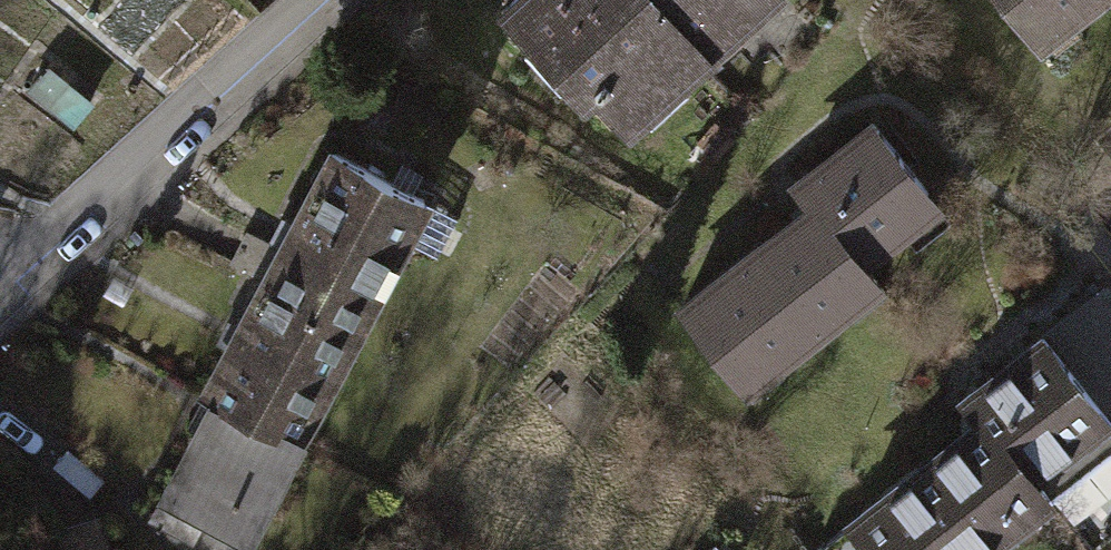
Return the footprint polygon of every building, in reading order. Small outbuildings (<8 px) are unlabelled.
[(500,9),(533,45),(544,35),(565,57),(567,85),(590,85),(596,91),(608,80),(633,108),(668,75),(676,83),(697,64),(688,54),(696,47),(706,58),(730,36),(719,25),(746,0),(509,0),(500,9)] [(1090,0),(999,0),(1035,44),(1090,0)] [(925,191),(869,120),(795,181),(808,205),(683,300),(742,366),(761,351),(776,360),(845,305),(834,293),(867,270),(857,255),(899,230),(891,213),(925,191)] [(276,243),(371,293),(418,202),(324,153),(276,243)] [(371,293),(276,243),(250,229),(231,265),(261,281),(203,391),(216,398),(293,439),(371,293)] [(1092,409),(1110,433),(1110,310),(1097,292),(1041,335),(1096,406),(1092,409)] [(1041,335),(962,397),(980,420),(813,549),(975,549),(1015,519),(1006,508),(1038,483),(1030,473),(1073,440),(1065,430),(1092,409),(1096,406),(1041,335)] [(293,439),(216,398),(166,491),(244,532),(293,439)] [(100,518),(59,532),(46,549),(108,549),(100,518)]
